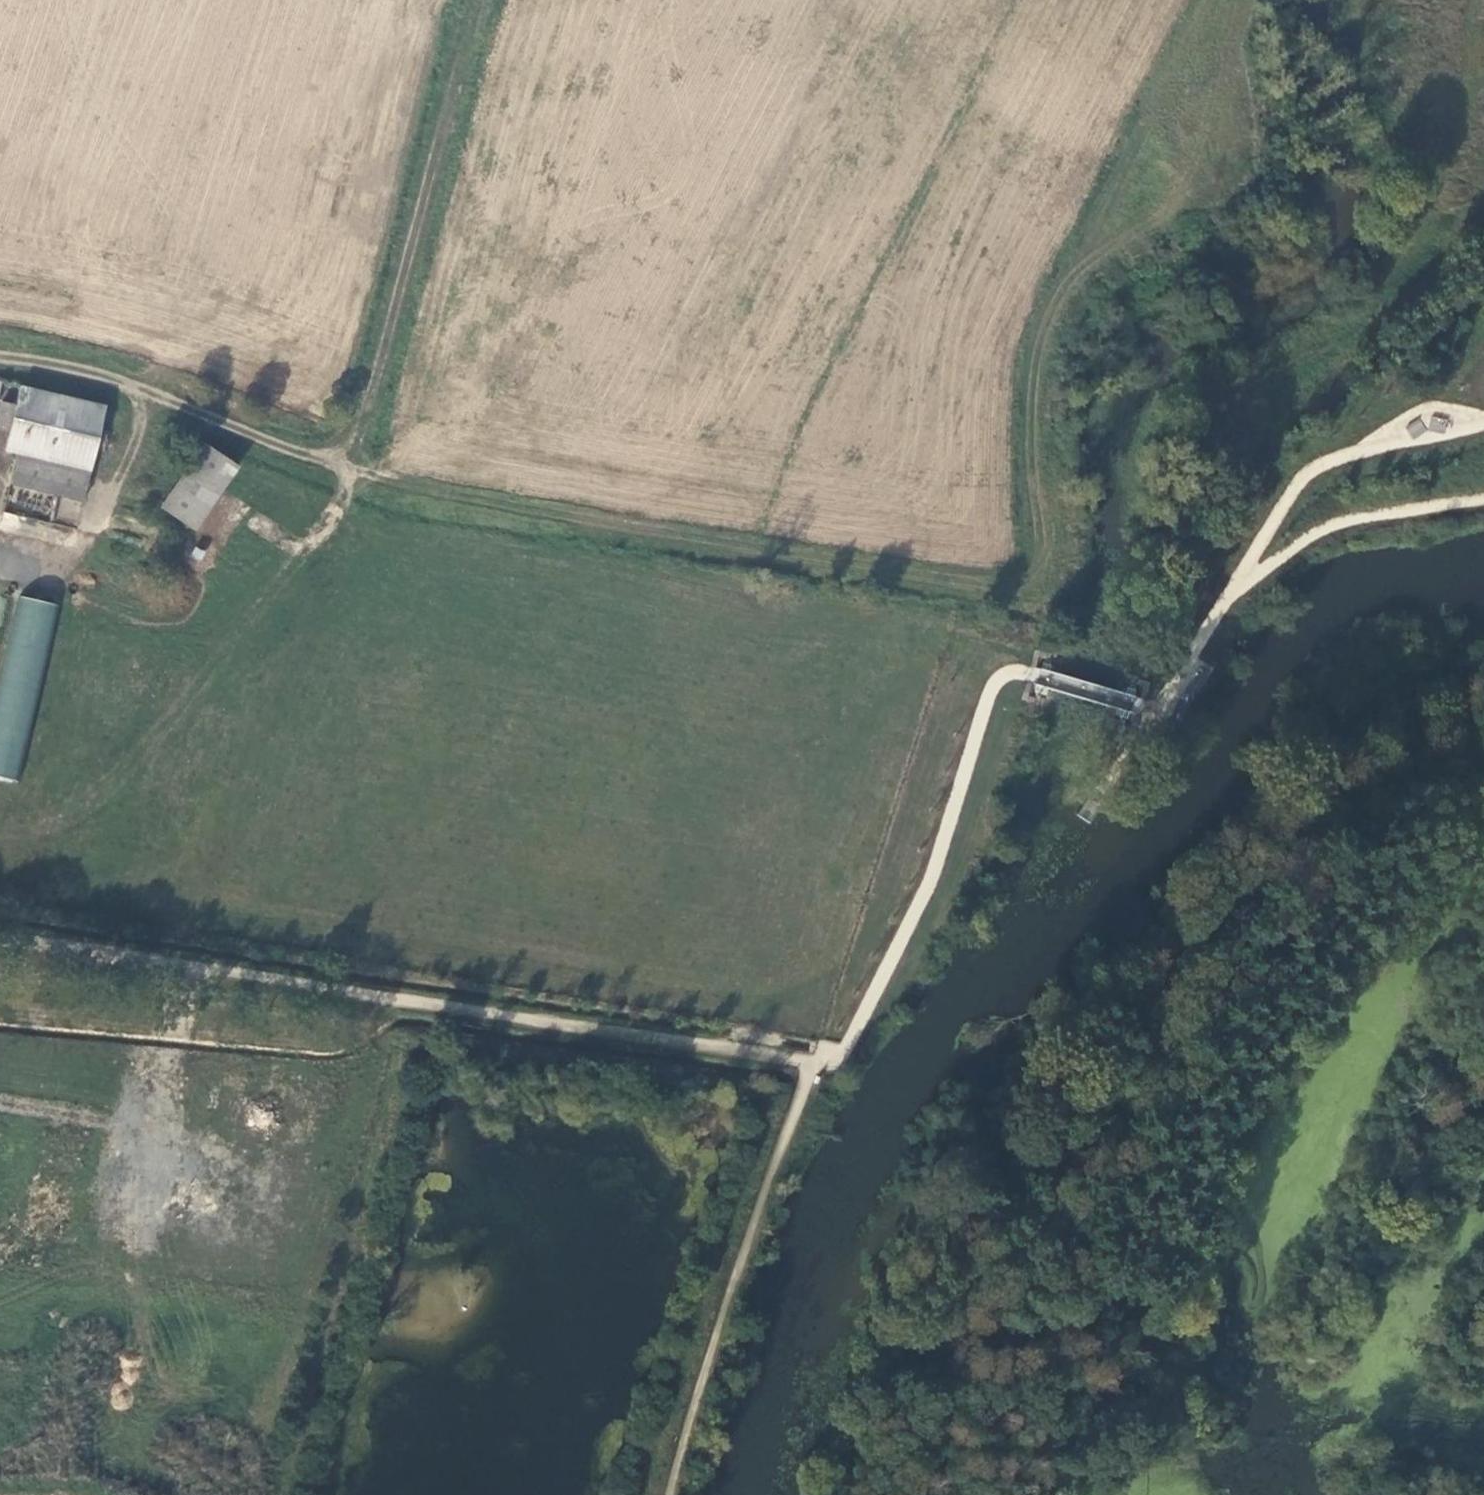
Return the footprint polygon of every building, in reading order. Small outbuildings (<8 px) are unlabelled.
[(17,384),(13,400),(0,397),(0,427),(5,428),(1,445),(14,448),(6,481),(79,499),(102,405),(17,384)] [(205,442),(161,500),(193,524),(237,467),(205,442)] [(0,658),(0,780),(14,783),(56,607),(14,598),(0,658)]
